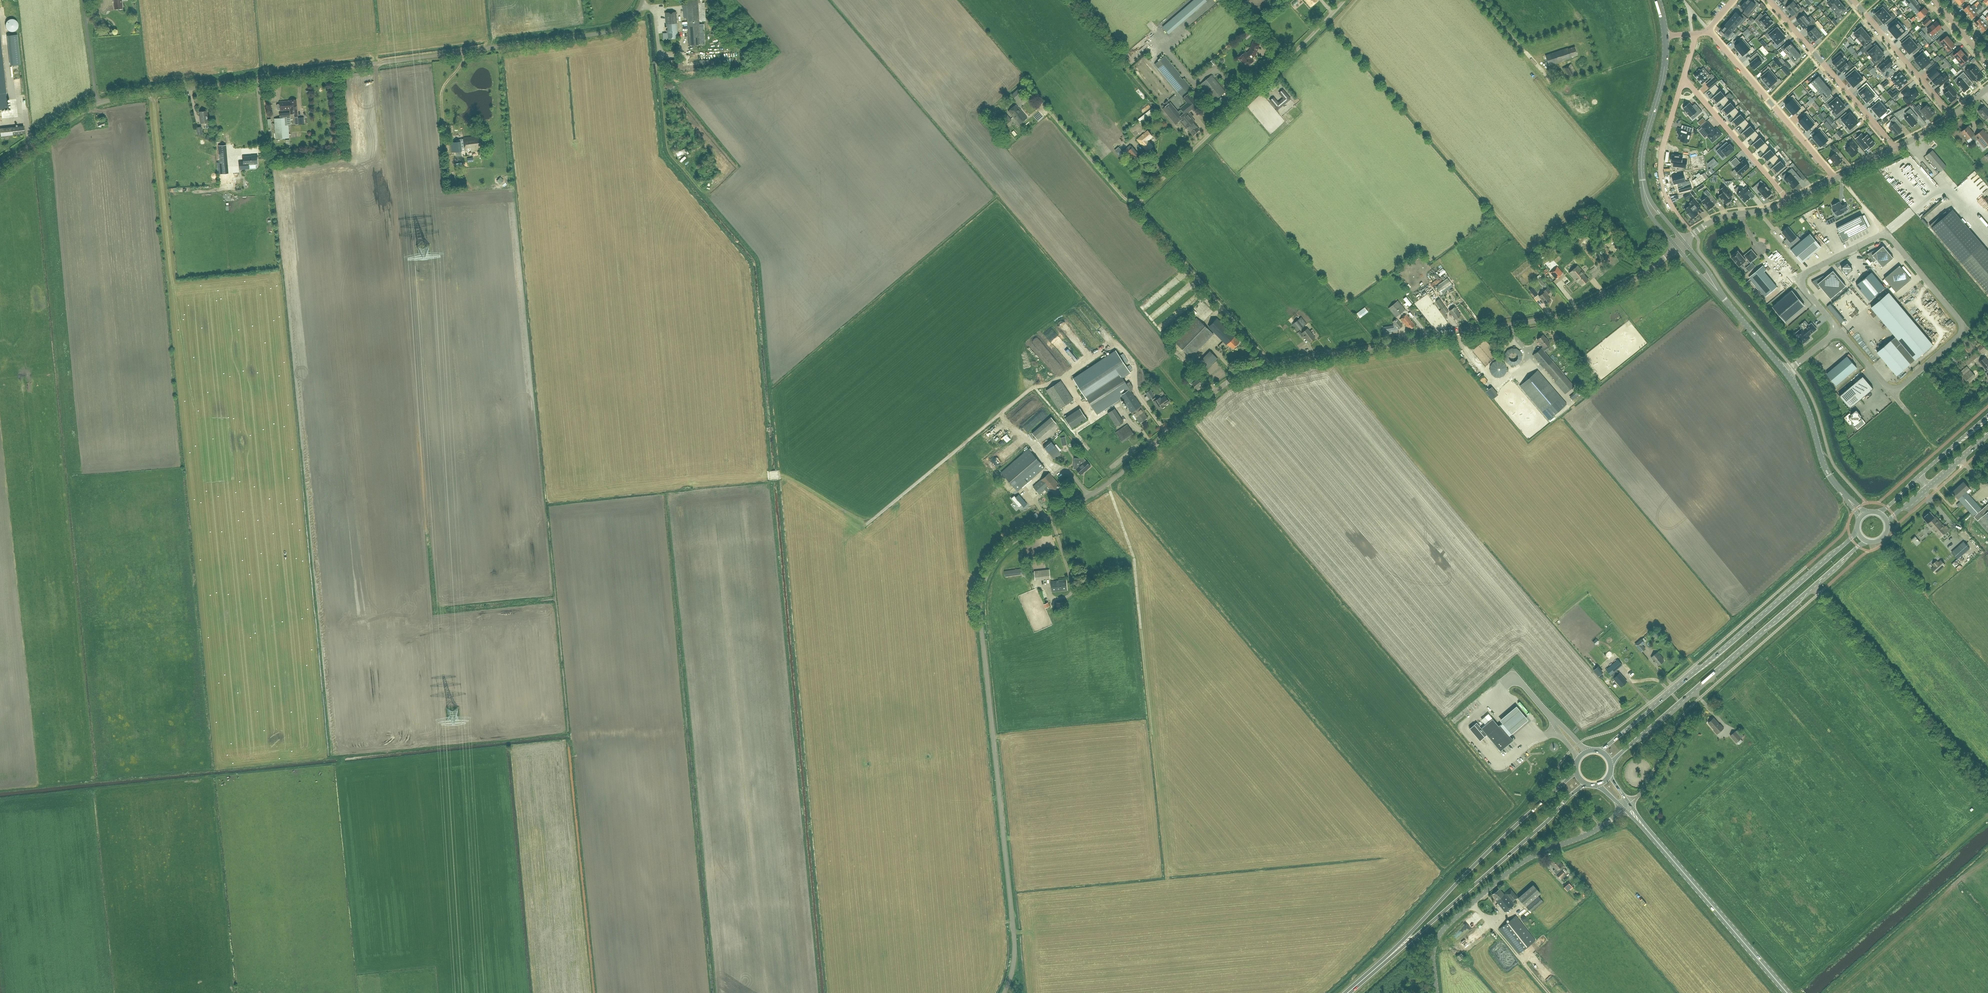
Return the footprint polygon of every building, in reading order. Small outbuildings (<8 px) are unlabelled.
[(114,0),(115,9),(122,8),(122,0),(114,0)] [(700,44),(697,0),(693,0),(685,1),(688,45),(700,44)] [(1169,34),(1207,1),(1206,0),(1194,0),(1163,27),(1169,34)] [(1744,2),(1754,10),(1760,4),(1755,0),(1754,0),(1753,2),(1751,0),(1745,0),(1744,2)] [(1838,0),(1831,7),(1835,11),(1842,5),(1838,0)] [(1915,0),(1913,0),(1908,4),(1912,9),(1918,4),(1915,0)] [(1789,12),(1798,4),(1796,5),(1793,1),(1786,8),(1789,12)] [(1963,9),(1967,14),(1973,9),(1980,4),(1978,1),(1974,5),(1973,5),(1971,7),(1969,5),(1963,9)] [(1743,13),(1748,17),(1754,10),(1744,2),(1741,6),(1741,7),(1745,11),(1743,13)] [(1876,16),(1879,19),(1888,11),(1886,8),(1887,7),(1884,3),(1879,7),(1881,9),(1875,14),(1877,16),(1876,16)] [(1802,8),(1798,4),(1789,12),(1793,16),(1802,8)] [(1912,9),(1916,14),(1922,8),(1918,4),(1912,9)] [(1977,14),(1975,13),(1982,7),(1980,4),(1973,9),(1967,14),(1971,19),(1977,14)] [(1842,5),(1835,11),(1838,15),(1836,17),(1838,19),(1842,16),(1841,15),(1841,13),(1846,9),(1842,5)] [(1922,8),(1916,14),(1920,19),(1928,12),(1924,7),(1922,9),(1922,8)] [(1890,14),(1888,11),(1879,19),(1881,22),(1882,22),(1884,24),(1889,19),(1891,21),(1895,17),(1892,13),(1890,14)] [(667,38),(677,38),(675,12),(665,13),(665,26),(667,26),(667,29),(666,29),(666,32),(667,32),(667,38)] [(1740,23),(1739,23),(1741,25),(1747,18),(1742,14),(1740,16),(1736,12),(1732,17),(1740,23)] [(1773,23),(1773,22),(1766,14),(1765,14),(1763,16),(1761,13),(1754,20),(1758,24),(1761,22),(1766,28),(1766,29),(1766,28),(1773,23)] [(1797,20),(1800,24),(1807,18),(1804,14),(1797,20)] [(1979,27),(1984,23),(1987,19),(1987,14),(1986,16),(1987,16),(1982,21),(1980,18),(1975,23),(1979,27)] [(1729,21),(1736,27),(1739,23),(1740,23),(1732,17),(1729,21)] [(1807,18),(1800,24),(1804,28),(1808,24),(1810,27),(1815,23),(1813,20),(1811,22),(1807,18)] [(1926,26),(1931,21),(1929,18),(1923,23),(1926,26)] [(1894,25),(1889,29),(1892,34),(1902,25),(1897,19),(1892,23),(1894,25)] [(1987,23),(1987,19),(1984,23),(1979,27),(1983,32),(1987,27),(1986,25),(1987,23)] [(1732,32),(1736,27),(1729,21),(1725,26),(1732,32)] [(1914,28),(1908,21),(1905,24),(1906,26),(1910,32),(1914,28)] [(1936,21),(1927,29),(1930,32),(1927,34),(1933,40),(1939,35),(1936,32),(1941,27),(1936,21)] [(1807,33),(1811,37),(1820,29),(1817,25),(1815,23),(1810,27),(1812,29),(1807,33)] [(1902,25),(1892,34),(1896,38),(1902,34),(1903,36),(1908,32),(1902,25)] [(1732,32),(1725,26),(1721,30),(1725,34),(1723,36),(1728,40),(1734,33),(1734,34),(1735,34),(1732,32)] [(1865,32),(1861,27),(1854,33),(1857,38),(1865,32)] [(1773,40),(1782,32),(1780,29),(1779,30),(1777,28),(1771,33),(1769,31),(1765,35),(1768,39),(1770,37),(1773,40)] [(1825,36),(1820,29),(1811,37),(1814,41),(1819,37),(1821,39),(1825,36)] [(1247,39),(1252,34),(1248,30),(1243,35),(1247,39)] [(1782,32),(1773,40),(1775,43),(1773,44),(1777,49),(1781,45),(1780,42),(1785,37),(1784,35),(1782,32)] [(1865,32),(1857,38),(1861,42),(1868,36),(1865,32)] [(1902,46),(1905,50),(1914,42),(1911,40),(1914,37),(1910,33),(1905,37),(1907,39),(1901,44),(1902,46)] [(1740,42),(1735,46),(1739,51),(1748,43),(1744,39),(1745,38),(1743,35),(1738,40),(1740,42)] [(1861,42),(1865,46),(1860,50),(1863,53),(1864,52),(1869,48),(1867,46),(1868,44),(1872,40),(1868,36),(1861,42)] [(1942,44),(1944,46),(1951,40),(1947,36),(1943,39),(1941,37),(1936,41),(1940,46),(1942,44)] [(1944,50),(1948,55),(1953,50),(1951,48),(1955,45),(1951,40),(1944,46),(1946,49),(1944,50)] [(1254,56),(1255,55),(1259,44),(1253,42),(1250,51),(1247,54),(1245,52),(1239,58),(1243,63),(1243,64),(1245,66),(1246,66),(1246,67),(1247,66),(1248,66),(1249,65),(1250,64),(1253,61),(1250,58),(1253,56),(1254,56)] [(1914,42),(1905,50),(1908,53),(1908,52),(1909,54),(1915,49),(1917,51),(1922,47),(1918,43),(1916,45),(1914,42)] [(1748,43),(1739,51),(1742,55),(1747,51),(1749,54),(1755,49),(1752,46),(1751,47),(1748,43)] [(1783,50),(1786,54),(1794,47),(1791,43),(1783,50)] [(1869,48),(1864,52),(1868,56),(1870,55),(1872,57),(1880,50),(1876,45),(1871,50),(1869,48)] [(1797,51),(1794,47),(1786,54),(1790,58),(1797,51)] [(1553,51),(1547,52),(1549,63),(1559,61),(1566,60),(1574,59),(1574,56),(1574,52),(1573,52),(1573,49),(1567,49),(1567,50),(1564,50),(1556,51),(1553,52),(1553,51)] [(1915,60),(1918,64),(1927,57),(1923,53),(1925,51),(1923,49),(1919,52),(1921,54),(1915,60)] [(1836,66),(1837,67),(1845,60),(1842,57),(1845,55),(1841,50),(1836,54),(1838,57),(1832,62),(1833,63),(1833,64),(1835,67),(1836,66)] [(1880,50),(1872,57),(1873,59),(1872,61),(1876,65),(1881,61),(1879,59),(1884,54),(1880,50)] [(1957,60),(1964,54),(1960,50),(1957,53),(1955,51),(1950,55),(1954,59),(1955,58),(1957,60)] [(1797,51),(1790,58),(1793,62),(1801,55),(1797,51)] [(1753,61),(1750,64),(1754,69),(1764,61),(1757,52),(1750,58),(1753,61)] [(1964,54),(1957,60),(1959,62),(1957,64),(1959,66),(1968,59),(1964,54)] [(1181,75),(1170,62),(1165,56),(1154,64),(1160,70),(1181,96),(1191,88),(1183,78),(1182,79),(1179,76),(1181,75)] [(1927,57),(1918,64),(1922,69),(1929,63),(1931,65),(1934,63),(1932,60),(1930,62),(1927,57)] [(675,59),(667,60),(668,72),(676,71),(675,59)] [(1886,79),(1895,71),(1892,68),(1891,69),(1889,67),(1893,64),(1892,63),(1893,62),(1890,59),(1889,60),(1888,59),(1879,67),(1882,70),(1880,71),(1886,79)] [(1845,60),(1837,67),(1837,68),(1837,69),(1839,72),(1840,71),(1841,72),(1846,67),(1848,69),(1853,65),(1850,61),(1847,63),(1845,60)] [(1931,79),(1932,80),(1940,73),(1938,70),(1940,68),(1936,63),(1928,71),(1930,73),(1928,75),(1928,76),(1930,80),(1931,79)] [(1765,83),(1774,74),(1770,69),(1771,69),(1769,66),(1763,71),(1765,74),(1761,77),(1762,79),(1765,83)] [(1846,78),(1850,82),(1859,74),(1856,71),(1858,69),(1855,66),(1849,71),(1851,73),(1846,78)] [(1965,71),(1970,76),(1973,81),(1976,78),(1978,81),(1983,76),(1979,71),(1979,70),(1976,67),(1975,66),(1972,69),(1970,67),(1965,71)] [(1701,84),(1702,84),(1708,79),(1708,78),(1701,70),(1700,70),(1699,69),(1697,71),(1698,72),(1694,75),(1702,84),(1701,84)] [(1891,80),(1895,84),(1904,77),(1900,73),(1900,72),(1899,73),(1892,79),(1891,79),(1891,80)] [(1960,80),(1956,83),(1964,92),(1970,87),(1969,87),(1967,84),(1968,83),(1971,81),(1963,72),(1957,77),(1960,80)] [(1936,85),(1938,83),(1940,85),(1949,78),(1945,73),(1943,75),(1940,73),(1932,80),(1932,81),(1934,84),(1935,84),(1936,85)] [(1709,88),(1712,86),(1718,81),(1714,77),(1712,74),(1710,75),(1709,76),(1710,77),(1712,79),(1708,82),(1706,84),(1709,88)] [(1774,74),(1765,83),(1768,86),(1769,87),(1773,84),(1776,86),(1782,81),(1779,78),(1778,79),(1774,74)] [(1859,74),(1850,82),(1854,87),(1859,82),(1861,84),(1867,79),(1864,76),(1862,77),(1859,74)] [(1214,101),(1225,92),(1212,75),(1201,84),(1214,101)] [(1814,87),(1822,80),(1818,76),(1811,82),(1814,87)] [(1907,81),(1904,77),(1895,84),(1899,89),(1907,82),(1908,82),(1907,81)] [(1818,91),(1825,84),(1822,80),(1814,87),(1818,91)] [(1863,98),(1872,89),(1866,82),(1862,86),(1864,89),(1859,92),(1859,93),(1859,94),(1861,97),(1862,97),(1863,98)] [(1715,84),(1709,89),(1712,93),(1714,96),(1711,99),(1712,99),(1713,98),(1714,99),(1717,103),(1716,104),(1719,101),(1725,96),(1726,96),(1725,96),(1721,91),(1721,90),(1721,91),(1715,84)] [(1825,84),(1818,91),(1821,94),(1829,88),(1825,84)] [(1957,97),(1955,95),(1957,93),(1949,84),(1943,89),(1946,92),(1944,94),(1948,98),(1947,99),(1950,102),(1951,102),(1957,97)] [(1910,102),(1919,94),(1914,89),(1911,91),(1907,87),(1901,92),(1910,102)] [(1829,88),(1821,94),(1823,96),(1821,98),(1825,102),(1833,96),(1831,93),(1832,92),(1829,88)] [(1012,95),(1016,100),(1023,94),(1018,89),(1012,95)] [(1867,102),(1868,102),(1872,98),(1874,100),(1878,96),(1872,89),(1863,98),(1863,99),(1865,102),(1866,102),(1867,102)] [(1890,89),(1887,92),(1890,95),(1892,98),(1895,95),(1899,92),(1896,89),(1893,92),(1890,89)] [(1283,90),(1280,92),(1284,97),(1284,99),(1279,104),(1277,103),(1272,98),(1270,100),(1277,110),(1290,99),(1283,90)] [(1194,111),(1200,106),(1189,93),(1183,98),(1187,103),(1180,108),(1184,113),(1181,115),(1168,100),(1164,103),(1166,106),(1162,109),(1175,124),(1179,121),(1186,129),(1187,128),(1193,135),(1199,129),(1194,122),(1192,119),(1193,118),(1188,112),(1192,109),(1194,111)] [(1790,101),(1785,105),(1789,110),(1798,102),(1795,98),(1796,97),(1793,94),(1788,99),(1790,101)] [(1725,96),(1719,101),(1722,104),(1724,107),(1721,110),(1721,111),(1722,110),(1723,109),(1724,111),(1727,114),(1726,116),(1729,113),(1735,108),(1736,108),(1735,107),(1735,108),(1731,103),(1731,102),(1727,98),(1725,96)] [(1833,109),(1842,102),(1839,98),(1838,99),(1837,97),(1831,102),(1829,100),(1824,104),(1828,109),(1831,106),(1833,109)] [(1875,112),(1884,105),(1880,100),(1881,100),(1879,97),(1874,101),(1876,103),(1871,108),(1875,112)] [(277,104),(277,105),(277,109),(278,110),(280,110),(290,110),(291,114),(294,113),(295,116),(298,116),(296,100),(289,100),(289,101),(279,102),(280,104),(277,104)] [(1789,110),(1793,115),(1798,110),(1800,113),(1805,108),(1803,105),(1802,106),(1798,102),(1789,110)] [(1844,105),(1842,102),(1833,109),(1835,112),(1832,114),(1836,118),(1841,114),(1839,112),(1845,107),(1844,106),(1844,105)] [(1697,116),(1702,111),(1697,105),(1694,108),(1689,103),(1683,108),(1685,111),(1684,113),(1686,116),(1688,114),(1691,117),(1695,114),(1697,116)] [(1928,119),(1935,113),(1934,113),(1935,112),(1932,109),(1931,109),(1927,104),(1921,110),(1917,106),(1914,109),(1920,116),(1923,113),(1928,119)] [(1020,124),(1027,117),(1016,105),(1008,111),(1020,124)] [(1884,105),(1875,112),(1879,117),(1884,113),(1886,115),(1891,111),(1889,109),(1888,109),(1884,105)] [(1978,111),(1985,119),(1987,117),(1987,111),(1984,106),(1978,111)] [(1155,112),(1152,108),(1138,119),(1141,124),(1155,112)] [(1735,108),(1729,113),(1732,116),(1734,119),(1731,122),(1732,122),(1733,121),(1734,123),(1737,126),(1735,127),(1736,128),(1739,125),(1745,120),(1746,119),(1745,119),(1741,114),(1740,114),(1735,108)] [(1908,116),(1905,118),(1913,127),(1918,122),(1913,116),(1915,113),(1911,108),(1905,113),(1908,116)] [(1804,117),(1799,121),(1802,126),(1803,126),(1812,118),(1808,114),(1809,113),(1807,110),(1802,115),(1804,117)] [(201,123),(208,122),(207,111),(200,112),(201,118),(200,118),(201,123)] [(280,118),(274,119),(276,139),(289,138),(288,125),(291,125),(290,113),(290,112),(283,113),(279,113),(280,118)] [(1845,125),(1854,117),(1852,113),(1851,114),(1850,113),(1844,118),(1842,115),(1837,120),(1841,124),(1843,122),(1845,125)] [(1007,115),(1006,114),(1000,119),(1006,125),(1012,120),(1011,119),(1012,118),(1009,114),(1007,115)] [(1889,128),(1896,136),(1899,133),(1899,134),(1902,132),(1901,131),(1902,130),(1897,125),(1900,122),(1895,116),(1890,120),(1893,124),(1889,128)] [(1854,117),(1845,125),(1847,128),(1845,129),(1849,133),(1854,129),(1852,127),(1858,122),(1857,121),(1857,120),(1854,117)] [(1812,118),(1803,126),(1807,130),(1812,126),(1814,129),(1819,124),(1816,121),(1815,122),(1812,118)] [(1745,120),(1739,125),(1742,128),(1744,131),(1741,134),(1742,134),(1743,133),(1744,134),(1747,138),(1745,139),(1746,139),(1749,136),(1755,131),(1756,131),(1755,131),(1751,126),(1751,125),(1750,125),(1745,120)] [(1709,124),(1703,129),(1710,136),(1708,137),(1714,143),(1723,136),(1718,129),(1715,131),(1714,130),(1709,124)] [(0,129),(0,133),(0,137),(24,134),(23,126),(0,129)] [(1817,133),(1812,137),(1816,142),(1826,134),(1822,130),(1823,129),(1821,126),(1815,131),(1817,133)] [(1689,142),(1692,132),(1693,128),(1687,127),(1686,131),(1678,128),(1677,133),(1679,133),(1678,136),(1679,137),(1679,139),(1681,139),(1680,141),(1687,143),(1688,141),(1689,142)] [(1987,144),(1987,136),(1983,129),(1975,136),(1968,127),(1961,132),(1967,139),(1970,137),(1974,142),(1977,139),(1984,147),(1987,144)] [(1153,146),(1148,140),(1152,137),(1147,131),(1137,139),(1147,151),(1153,146)] [(1755,131),(1749,136),(1752,139),(1754,142),(1751,145),(1751,146),(1752,145),(1753,144),(1754,146),(1757,149),(1755,151),(1756,151),(1759,148),(1765,143),(1766,143),(1765,142),(1765,143),(1761,137),(1760,137),(1755,131)] [(1826,134),(1816,142),(1820,146),(1825,142),(1827,145),(1832,140),(1830,137),(1829,138),(1826,134)] [(1865,150),(1868,147),(1869,149),(1875,144),(1867,135),(1864,137),(1861,134),(1855,139),(1865,150)] [(460,150),(464,150),(465,150),(482,148),(480,136),(474,136),(463,138),(463,139),(459,139),(459,141),(450,142),(451,152),(456,152),(456,153),(461,153),(460,150)] [(1856,149),(1858,147),(1852,140),(1848,144),(1849,146),(1845,149),(1852,157),(1858,152),(1856,149)] [(1765,143),(1759,148),(1762,151),(1764,154),(1761,157),(1762,157),(1763,156),(1764,158),(1767,161),(1765,162),(1766,163),(1769,160),(1775,154),(1776,154),(1775,154),(1771,149),(1770,149),(1765,143)] [(1722,145),(1716,151),(1719,154),(1721,152),(1726,157),(1735,149),(1734,148),(1734,147),(1732,145),(1731,145),(1730,144),(1729,145),(1725,148),(1722,145)] [(223,145),(219,146),(220,164),(221,174),(227,173),(226,161),(220,162),(220,154),(226,154),(225,145),(223,145)] [(1129,160),(1137,153),(1130,145),(1124,149),(1125,150),(1122,152),(1129,160)] [(1830,158),(1837,165),(1842,161),(1837,154),(1840,152),(1836,147),(1833,150),(1835,153),(1830,158)] [(1946,166),(1932,150),(1926,155),(1940,171),(1946,166)] [(1671,155),(1671,162),(1673,163),(1672,166),(1677,167),(1686,168),(1687,160),(1682,160),(1683,156),(1682,156),(1682,155),(1678,155),(1678,156),(1676,155),(1672,154),(1672,155),(1671,155)] [(1775,154),(1769,160),(1772,163),(1774,166),(1771,169),(1773,168),(1774,169),(1777,173),(1775,174),(1776,174),(1785,166),(1781,161),(1781,160),(1780,160),(1775,154)] [(244,163),(240,163),(240,170),(249,169),(249,168),(257,168),(256,163),(257,163),(257,158),(258,158),(258,155),(254,155),(254,156),(248,156),(248,157),(244,157),(243,157),(244,163)] [(1750,167),(1744,160),(1741,163),(1736,157),(1730,162),(1735,168),(1734,168),(1740,175),(1750,167)] [(1792,168),(1786,173),(1788,176),(1785,179),(1784,180),(1787,183),(1788,182),(1793,188),(1799,183),(1795,178),(1798,175),(1792,168)] [(1692,181),(1695,186),(1708,178),(1704,172),(1692,181)] [(1684,173),(1671,176),(1673,184),(1678,183),(1679,187),(1678,187),(1679,193),(1692,190),(1691,185),(1690,185),(1689,180),(1685,181),(1684,173)] [(1770,194),(1772,193),(1764,184),(1758,189),(1755,186),(1752,188),(1757,193),(1759,191),(1765,198),(1767,197),(1771,194),(1770,194)] [(1733,195),(1725,185),(1720,189),(1722,192),(1719,196),(1722,199),(1721,200),(1723,203),(1724,202),(1726,204),(1727,203),(1728,204),(1730,202),(1729,201),(1732,199),(1730,197),(1733,195)] [(1737,193),(1744,202),(1751,197),(1748,195),(1751,192),(1747,187),(1744,189),(1743,188),(1741,190),(1737,193)] [(1843,193),(1852,202),(1855,200),(1846,190),(1843,193)] [(1701,201),(1709,210),(1715,205),(1712,202),(1715,200),(1710,193),(1706,196),(1707,196),(1701,201)] [(1698,211),(1701,208),(1693,199),(1690,202),(1687,205),(1688,206),(1685,209),(1688,213),(1687,214),(1690,218),(1691,217),(1693,219),(1698,214),(1696,211),(1697,210),(1698,211)] [(1841,205),(1839,201),(1832,205),(1834,209),(1832,210),(1835,215),(1836,214),(1837,216),(1844,212),(1844,211),(1848,209),(1845,203),(1841,205)] [(1861,215),(1836,228),(1839,233),(1837,234),(1838,234),(1842,243),(1848,239),(1849,240),(1849,239),(1848,238),(1868,228),(1861,215)] [(1784,241),(1791,249),(1797,244),(1794,240),(1797,237),(1788,227),(1782,232),(1787,238),(1784,241)] [(1821,247),(1810,234),(1797,244),(1791,249),(1791,250),(1802,263),(1821,247)] [(1879,248),(1867,254),(1874,262),(1876,259),(1883,267),(1893,258),(1883,246),(1880,248),(1879,248)] [(1961,262),(1987,293),(1987,260),(1978,247),(1961,262)] [(1750,262),(1757,257),(1751,250),(1744,255),(1745,256),(1743,257),(1738,251),(1732,256),(1731,256),(1732,257),(1739,265),(1739,266),(1739,265),(1745,260),(1746,260),(1745,260),(1747,258),(1750,262)] [(1852,269),(1848,264),(1847,263),(1847,264),(1845,266),(1844,266),(1842,268),(1841,268),(1842,269),(1846,274),(1847,274),(1849,272),(1850,272),(1850,271),(1852,269),(1852,270),(1852,269),(1852,270),(1852,269)] [(1900,265),(1884,278),(1896,292),(1911,279),(1900,265)] [(1557,266),(1550,272),(1555,279),(1563,273),(1557,266)] [(1584,273),(1578,266),(1569,273),(1577,282),(1578,282),(1581,286),(1588,280),(1583,274),(1584,273)] [(1749,277),(1765,296),(1777,287),(1764,271),(1766,270),(1763,266),(1749,277)] [(1824,275),(1812,281),(1818,289),(1821,287),(1830,299),(1846,286),(1833,271),(1825,277),(1824,275)] [(1884,287),(1872,272),(1856,285),(1869,300),(1884,287)] [(1541,285),(1546,282),(1542,276),(1537,280),(1541,285)] [(1450,282),(1447,278),(1436,287),(1439,291),(1450,282)] [(1535,297),(1538,294),(1532,287),(1531,286),(1528,288),(1529,289),(1529,290),(1535,297)] [(1550,300),(1546,295),(1550,292),(1547,288),(1543,291),(1544,292),(1539,296),(1545,304),(1550,300)] [(1785,322),(1804,306),(1792,291),(1773,307),(1785,322)] [(1871,307),(1915,359),(1933,344),(1889,292),(1871,307)] [(1445,314),(1448,312),(1439,299),(1435,302),(1441,309),(1445,314)] [(1396,317),(1405,310),(1398,301),(1388,308),(1396,317)] [(1455,319),(1460,315),(1454,307),(1449,311),(1455,319)] [(1360,318),(1368,312),(1365,308),(1356,313),(1360,318)] [(1406,326),(1409,329),(1414,325),(1406,314),(1400,319),(1406,326)] [(1447,318),(1452,327),(1455,324),(1451,316),(1447,318)] [(1292,325),(1296,331),(1297,332),(1307,324),(1301,317),(1292,325)] [(1191,357),(1213,334),(1197,318),(1174,341),(1191,357)] [(1399,329),(1402,326),(1396,318),(1393,321),(1399,329)] [(1232,349),(1239,343),(1231,335),(1217,319),(1209,326),(1226,344),(1227,344),(1229,347),(1229,346),(1232,349)] [(1795,333),(1803,343),(1805,342),(1806,343),(1809,340),(1808,339),(1810,338),(1808,336),(1816,329),(1811,323),(1809,325),(1803,330),(1802,328),(1795,333)] [(1394,324),(1382,326),(1383,334),(1395,332),(1394,324)] [(1309,342),(1315,338),(1308,328),(1302,332),(1309,342)] [(1869,356),(1873,353),(1858,330),(1854,332),(1869,356)] [(1072,339),(1077,344),(1080,341),(1075,335),(1072,339)] [(1563,391),(1572,383),(1544,351),(1550,347),(1548,344),(1549,343),(1543,335),(1537,340),(1543,347),(1533,355),(1544,368),(1555,381),(1563,391)] [(1838,338),(1834,342),(1841,349),(1846,345),(1838,338)] [(1877,352),(1897,375),(1910,364),(1891,341),(1877,352)] [(1061,355),(1071,351),(1068,344),(1059,347),(1061,355)] [(1984,344),(1979,349),(1982,353),(1987,348),(1984,344)] [(1139,423),(1147,417),(1143,411),(1144,411),(1136,399),(1135,400),(1121,378),(1130,372),(1116,351),(1074,379),(1097,414),(1122,398),(1126,405),(1132,414),(1133,414),(1139,423)] [(1207,369),(1217,358),(1210,351),(1200,362),(1207,369)] [(1836,385),(1857,368),(1847,356),(1826,373),(1836,385)] [(1985,357),(1979,361),(1987,371),(1985,373),(1987,376),(1987,361),(1985,357)] [(1962,376),(1970,370),(1967,366),(1959,373),(1962,376)] [(1196,388),(1202,384),(1198,379),(1203,375),(1199,370),(1191,376),(1193,378),(1188,382),(1191,385),(1192,383),(1196,388)] [(1566,404),(1560,396),(1537,370),(1520,386),(1548,419),(1566,404)] [(1970,370),(1962,377),(1968,384),(1976,377),(1970,370)] [(1873,388),(1863,376),(1839,396),(1850,408),(1873,388)] [(1059,408),(1073,400),(1061,381),(1047,389),(1059,408)] [(1923,385),(1911,396),(1913,398),(1926,388),(1925,388),(1927,387),(1925,384),(1923,385)] [(1147,400),(1154,395),(1150,389),(1145,392),(1147,395),(1145,397),(1147,400)] [(1154,401),(1159,409),(1165,405),(1169,402),(1165,396),(1161,399),(1160,397),(1156,399),(1155,397),(1152,399),(1154,401)] [(1032,408),(1039,405),(1036,399),(1029,402),(1032,408)] [(1948,402),(1945,405),(1952,413),(1955,411),(1948,402)] [(1116,405),(1109,409),(1116,424),(1123,420),(1116,405)] [(1929,413),(1925,416),(1933,426),(1940,421),(1937,417),(1940,415),(1932,406),(1927,411),(1929,413)] [(1857,429),(1857,430),(1866,423),(1862,418),(1860,416),(1861,416),(1856,410),(1851,414),(1852,415),(1849,418),(1853,423),(1851,424),(1854,427),(1856,426),(1858,429),(1857,429)] [(1068,419),(1072,427),(1087,418),(1084,414),(1078,418),(1077,416),(1073,419),(1072,417),(1068,419)] [(1051,417),(1032,433),(1037,439),(1057,423),(1051,417)] [(1122,443),(1134,435),(1127,424),(1115,433),(1122,443)] [(987,433),(990,437),(999,432),(996,428),(987,433)] [(1044,445),(1051,452),(1053,450),(1057,454),(1060,450),(1050,440),(1044,445)] [(1045,467),(1029,449),(1002,472),(1018,491),(1045,467)] [(1000,453),(1002,459),(1009,457),(1006,450),(1000,453)] [(1090,466),(1086,460),(1082,456),(1080,458),(1074,458),(1074,468),(1076,469),(1079,472),(1079,474),(1080,474),(1081,474),(1083,474),(1084,472),(1090,466)] [(1056,496),(1063,490),(1058,484),(1059,484),(1049,473),(1033,486),(1040,494),(1047,488),(1048,489),(1049,488),(1056,496)] [(1956,488),(1987,524),(1987,503),(1982,509),(1966,491),(1969,488),(1963,482),(1960,485),(1956,488)] [(1952,492),(1958,498),(1957,498),(1987,532),(1987,524),(1956,488),(1952,492)] [(1018,497),(1016,495),(1013,497),(1021,506),(1024,504),(1026,505),(1029,503),(1021,494),(1018,497)] [(1939,538),(1949,530),(1946,526),(1944,527),(1942,525),(1942,524),(1932,513),(1931,514),(1930,512),(1923,518),(1929,525),(1929,526),(1939,538)] [(1931,539),(1927,543),(1934,551),(1938,548),(1931,539)] [(1963,542),(1952,552),(1957,558),(1969,549),(1963,542)] [(1934,566),(1931,568),(1935,573),(1945,565),(1940,560),(1938,562),(1937,560),(1932,564),(1934,566)] [(1005,576),(1026,573),(1025,568),(1004,571),(1005,576)] [(1035,579),(1043,578),(1042,571),(1035,571),(1035,579)] [(1067,590),(1066,580),(1051,581),(1052,592),(1067,590)] [(1642,639),(1636,644),(1638,647),(1644,642),(1642,639)] [(1659,665),(1664,661),(1663,659),(1658,652),(1651,657),(1655,662),(1656,662),(1659,665)] [(1620,686),(1626,681),(1619,673),(1618,673),(1616,670),(1622,665),(1617,659),(1606,669),(1610,675),(1613,678),(1620,686)] [(1513,708),(1498,721),(1511,737),(1518,731),(1526,724),(1513,708)] [(1480,716),(1484,720),(1491,713),(1487,709),(1480,716)] [(1460,712),(1452,717),(1454,721),(1463,716),(1460,712)] [(1717,734),(1724,728),(1720,724),(1714,717),(1708,723),(1714,729),(1713,730),(1717,734)] [(1481,728),(1477,723),(1476,722),(1470,727),(1469,728),(1480,740),(1481,740),(1483,737),(1486,735),(1500,751),(1513,740),(1511,741),(1498,726),(1500,724),(1498,725),(1492,718),(1481,728)] [(1735,731),(1730,735),(1736,742),(1741,738),(1735,731)] [(1487,756),(1485,759),(1493,765),(1495,762),(1487,756)] [(1559,871),(1561,869),(1562,870),(1564,868),(1562,865),(1563,865),(1559,860),(1558,861),(1555,857),(1550,862),(1557,870),(1559,871)] [(1565,884),(1570,889),(1570,890),(1573,888),(1568,882),(1565,884)] [(1533,884),(1518,898),(1525,905),(1540,892),(1533,884)] [(1500,888),(1496,891),(1492,894),(1497,900),(1496,901),(1504,911),(1509,908),(1513,904),(1505,893),(1504,894),(1500,888)] [(1517,897),(1511,888),(1505,892),(1512,901),(1517,897)] [(1531,912),(1543,901),(1537,895),(1525,906),(1531,912)] [(1473,915),(1479,921),(1483,917),(1476,912),(1473,915)] [(1519,953),(1535,940),(1516,915),(1499,928),(1519,953)] [(1477,919),(1466,923),(1468,929),(1476,927),(1474,923),(1478,922),(1477,919)] [(1458,938),(1465,931),(1461,926),(1453,933),(1458,938)] [(1474,933),(1476,937),(1485,932),(1482,928),(1474,933)] [(1557,979),(1551,984),(1558,992),(1568,992),(1557,979)]
